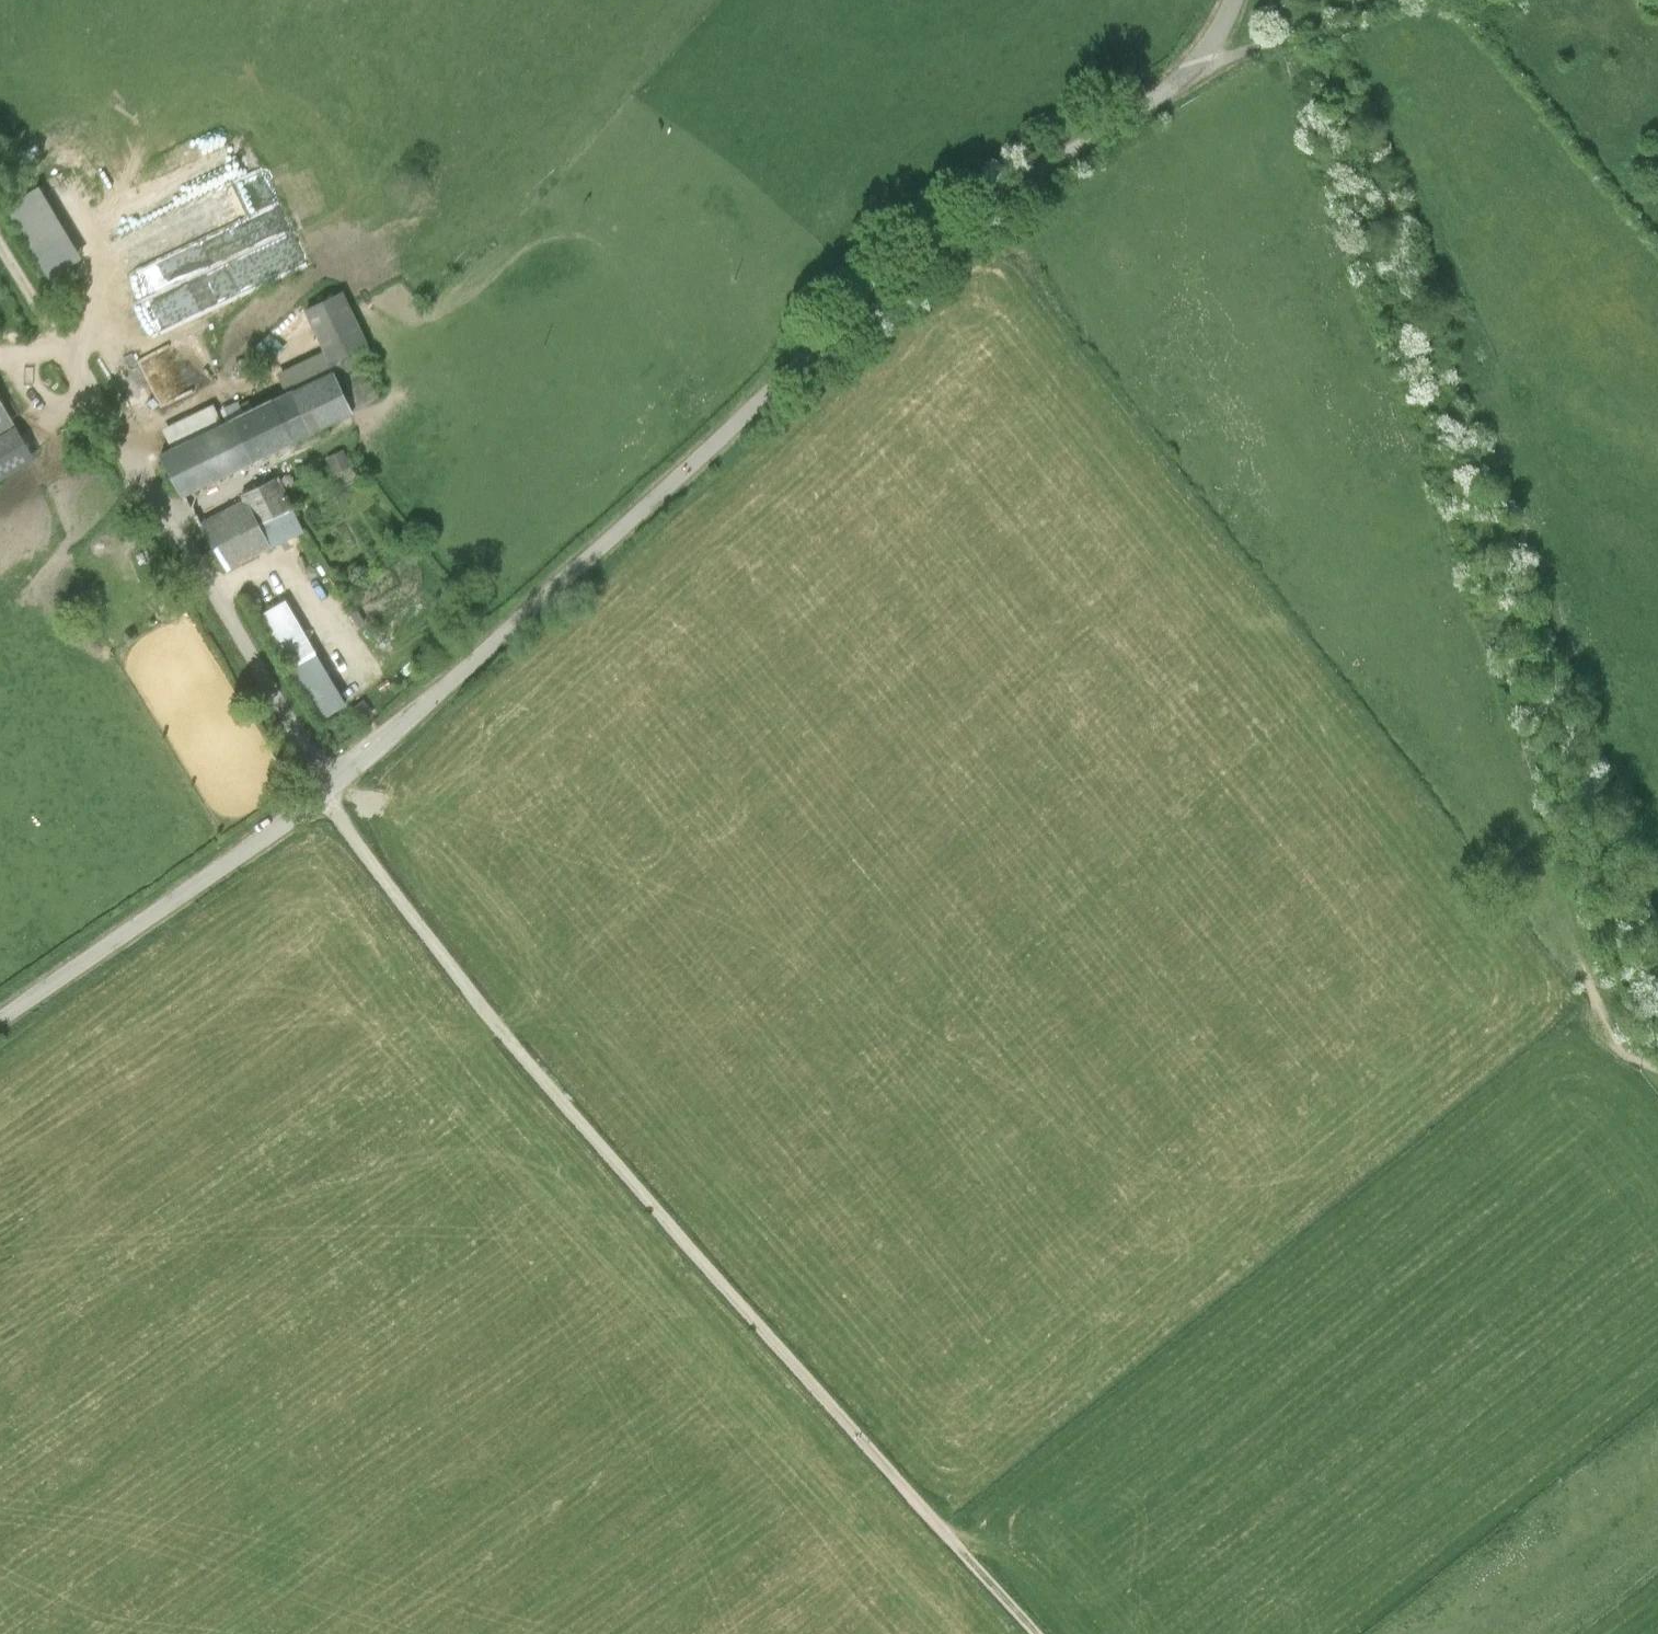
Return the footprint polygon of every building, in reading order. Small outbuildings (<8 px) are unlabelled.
[(163,183),(172,201),(183,196),(187,204),(248,175),(236,149),(163,183)] [(40,189),(10,206),(51,277),(81,260),(40,189)] [(280,201),(220,227),(233,257),(141,297),(152,323),(290,264),(278,238),(293,231),(280,201)] [(344,297),(306,313),(328,363),(366,346),(344,297)] [(183,498),(352,416),(332,377),(164,459),(183,498)] [(28,454),(0,405),(0,470),(28,454)] [(344,451),(327,458),(334,474),(351,467),(344,451)] [(277,488),(202,525),(224,569),(299,532),(277,488)] [(284,604),(259,619),(321,719),(345,705),(284,604)]
